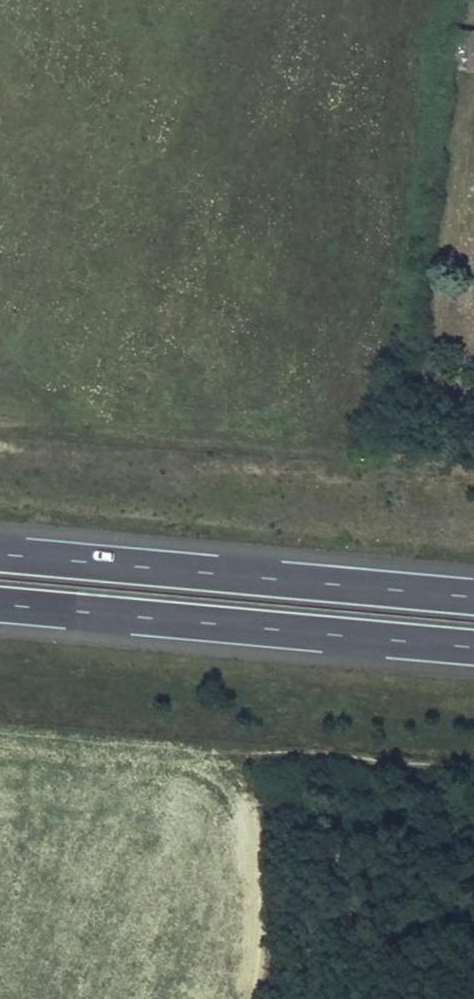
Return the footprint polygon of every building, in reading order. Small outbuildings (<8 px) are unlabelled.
[(470,30),(465,67),(473,68),(473,31),(470,30)]
